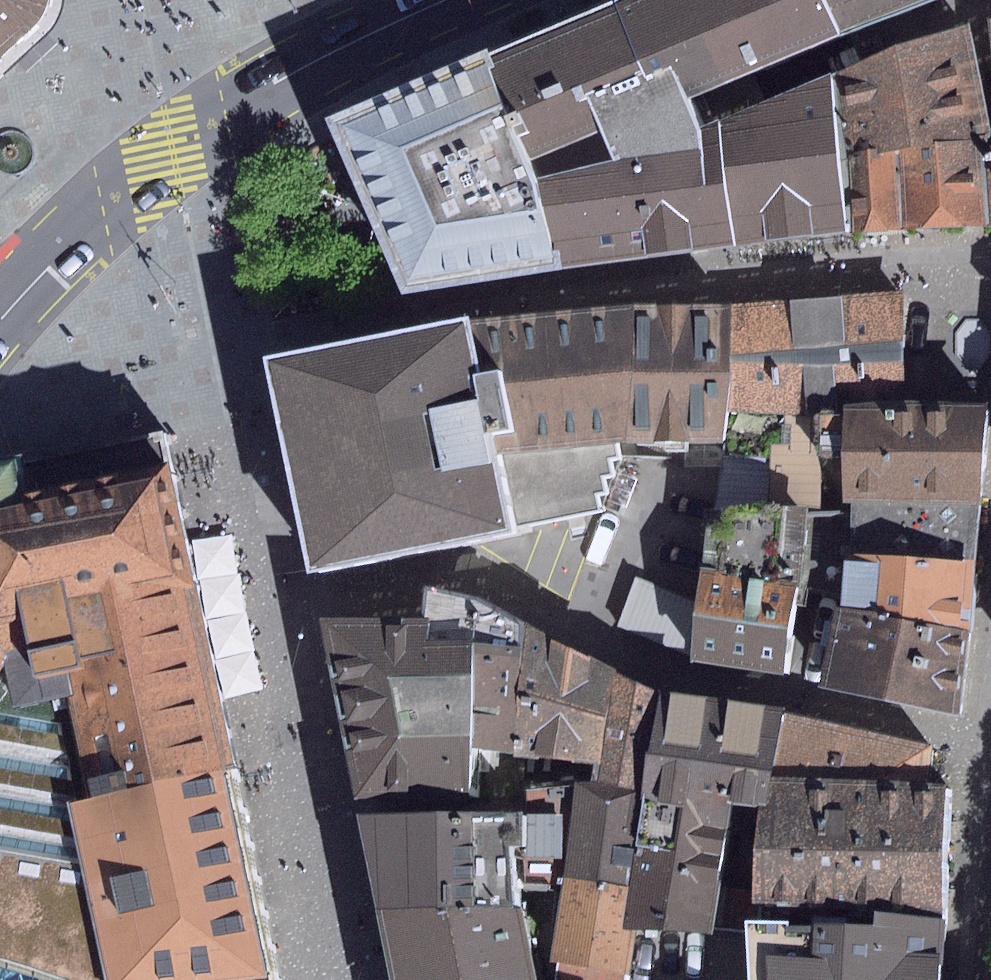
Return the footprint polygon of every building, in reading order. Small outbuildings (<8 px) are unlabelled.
[(29,31),(36,23),(40,19),(43,13),(46,3),(46,0),(0,0),(0,53),(29,31)] [(684,101),(740,76),(839,37),(823,0),(616,0),(485,53),(533,178),(555,266),(761,243),(848,234),(833,75),(744,109),(694,126),(684,101)] [(839,37),(927,0),(823,0),(839,37)] [(970,23),(892,45),(833,75),(848,234),(985,224),(984,146),(990,145),(990,144),(970,23)] [(533,178),(485,53),(327,122),(399,296),(555,266),(533,178)] [(905,290),(731,304),(730,373),(727,410),(724,444),(717,509),(811,510),(821,510),(821,458),(820,409),(899,404),(905,290)] [(731,304),(636,306),(620,439),(724,444),(727,410),(730,373),(731,304)] [(492,453),(620,439),(636,306),(465,321),(492,453)] [(464,317),(263,355),(308,573),(508,531),(601,512),(596,494),(605,493),(602,476),(612,475),(609,458),(621,457),(620,439),(492,453),(465,321),(464,317)] [(852,502),(980,502),(988,406),(906,404),(899,404),(820,409),(821,458),(842,458),(842,502),(852,502)] [(226,767),(164,431),(14,459),(0,461),(0,660),(3,655),(8,705),(65,694),(86,797),(226,767)] [(980,502),(852,502),(851,510),(845,552),(975,562),(980,502)] [(690,662),(780,674),(797,586),(811,510),(717,509),(707,510),(696,603),(691,654),(690,662)] [(821,510),(811,510),(797,586),(842,594),(845,552),(851,510),(821,510)] [(842,594),(841,603),(970,628),(975,562),(845,552),(842,594)] [(618,625),(691,654),(696,603),(636,576),(618,625)] [(473,642),(470,748),(515,752),(524,626),(525,624),(478,598),(418,585),(419,620),(421,641),(473,642)] [(817,688),(960,716),(970,628),(841,603),(837,602),(817,688)] [(322,619),(355,796),(468,796),(470,748),(473,642),(421,641),(419,620),(322,619)] [(610,669),(524,626),(515,752),(596,764),(610,669)] [(0,660),(0,979),(107,979),(66,801),(86,797),(65,694),(8,705),(3,655),(0,660)] [(658,695),(610,669),(596,764),(594,783),(643,791),(658,695)] [(783,714),(658,695),(643,791),(628,887),(621,929),(636,930),(711,933),(712,926),(746,930),(745,922),(761,921),(762,906),(749,905),(750,890),(717,887),(729,801),(757,805),(769,805),(769,779),(783,714)] [(932,744),(783,714),(769,779),(927,784),(932,744)] [(86,797),(66,801),(107,979),(272,979),(226,767),(86,797)] [(945,784),(927,784),(769,779),(769,805),(757,805),(750,890),(749,905),(762,906),(875,912),(943,919),(945,784)] [(594,783),(525,786),(525,812),(522,812),(521,847),(508,847),(514,875),(560,879),(628,887),(643,791),(594,783)] [(356,813),(378,907),(522,906),(514,875),(508,847),(521,847),(522,812),(356,813)] [(548,959),(557,961),(556,969),(555,976),(556,979),(626,979),(636,930),(621,929),(628,887),(560,879),(548,959)] [(394,979),(538,979),(522,906),(378,907),(394,979)] [(810,979),(940,979),(943,919),(875,912),(874,925),(846,925),(846,917),(812,916),(812,926),(810,979)] [(812,926),(788,925),(788,920),(761,921),(745,922),(746,930),(748,979),(810,979),(812,926)]
